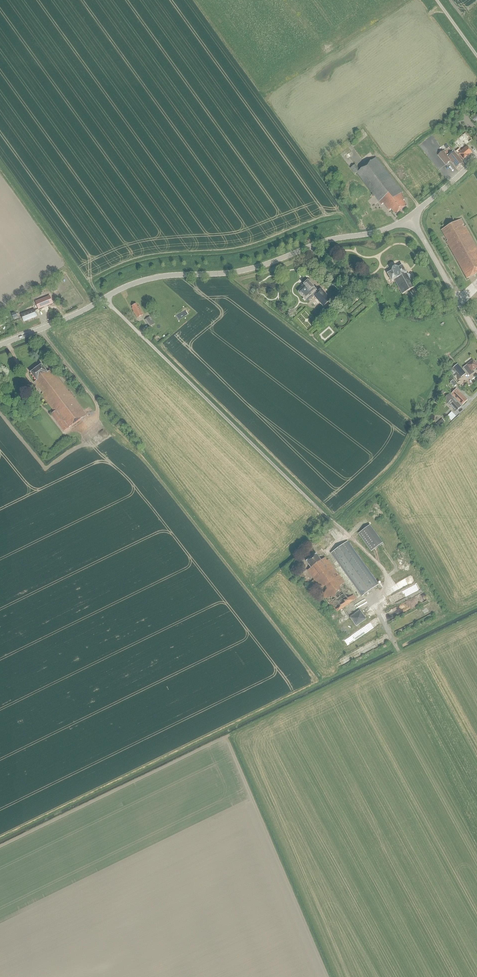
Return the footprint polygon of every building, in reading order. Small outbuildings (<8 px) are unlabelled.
[(465,145),(472,141),(466,133),(453,143),(458,150),(457,152),(462,159),(461,159),(462,161),(472,153),(465,145)] [(349,158),(354,154),(348,147),(343,150),(349,158)] [(462,163),(455,153),(449,158),(447,155),(444,151),(439,155),(446,164),(451,160),(453,164),(454,163),(457,167),(462,163)] [(357,173),(380,202),(383,205),(384,204),(389,211),(391,209),(396,215),(408,206),(404,201),(406,200),(403,197),(402,194),(402,193),(403,192),(376,158),(360,171),(355,165),(351,168),(355,174),(357,173)] [(476,273),(476,248),(461,219),(441,230),(447,241),(446,242),(466,279),(476,273)] [(410,279),(411,277),(409,275),(407,274),(406,273),(407,273),(402,266),(398,268),(397,268),(395,267),(393,268),(392,271),(388,274),(390,279),(389,280),(390,282),(394,280),(402,294),(414,288),(410,279)] [(305,287),(299,292),(302,297),(303,296),(306,300),(311,296),(312,298),(314,296),(323,307),(331,300),(321,289),(316,293),(315,292),(316,291),(308,281),(308,282),(307,281),(304,284),(304,285),(305,287)] [(50,296),(35,302),(38,310),(53,304),(50,296)] [(137,318),(143,315),(139,307),(138,307),(136,304),(132,306),(133,308),(132,309),(137,318)] [(24,322),(37,316),(34,309),(21,315),(24,322)] [(155,324),(150,317),(145,320),(150,327),(155,324)] [(476,368),(476,364),(473,360),(466,365),(467,365),(463,368),(469,376),(475,372),(473,371),(476,368)] [(453,368),(461,377),(466,374),(458,364),(453,368)] [(64,432),(86,415),(83,411),(84,411),(55,373),(53,374),(50,371),(47,373),(41,365),(31,373),(37,381),(35,382),(43,393),(41,395),(54,412),(51,414),(64,432)] [(461,377),(453,368),(449,371),(457,381),(461,377)] [(451,394),(463,405),(468,400),(456,389),(451,394)] [(461,406),(449,393),(444,398),(456,411),(461,406)] [(452,411),(448,416),(453,420),(457,415),(452,411)] [(442,419),(436,424),(439,427),(445,422),(442,419)] [(366,529),(359,534),(371,551),(378,546),(366,529)] [(362,597),(379,584),(348,540),(330,553),(362,597)] [(336,613),(356,599),(356,598),(358,596),(355,592),(353,593),(328,559),(327,560),(325,558),(321,561),(317,554),(306,562),(311,568),(307,570),(314,580),(311,582),(315,588),(316,587),(336,613)] [(418,584),(393,594),(396,602),(404,599),(403,598),(408,596),(407,594),(416,591),(418,595),(422,593),(418,584)] [(350,616),(356,626),(367,619),(361,609),(350,616)]
